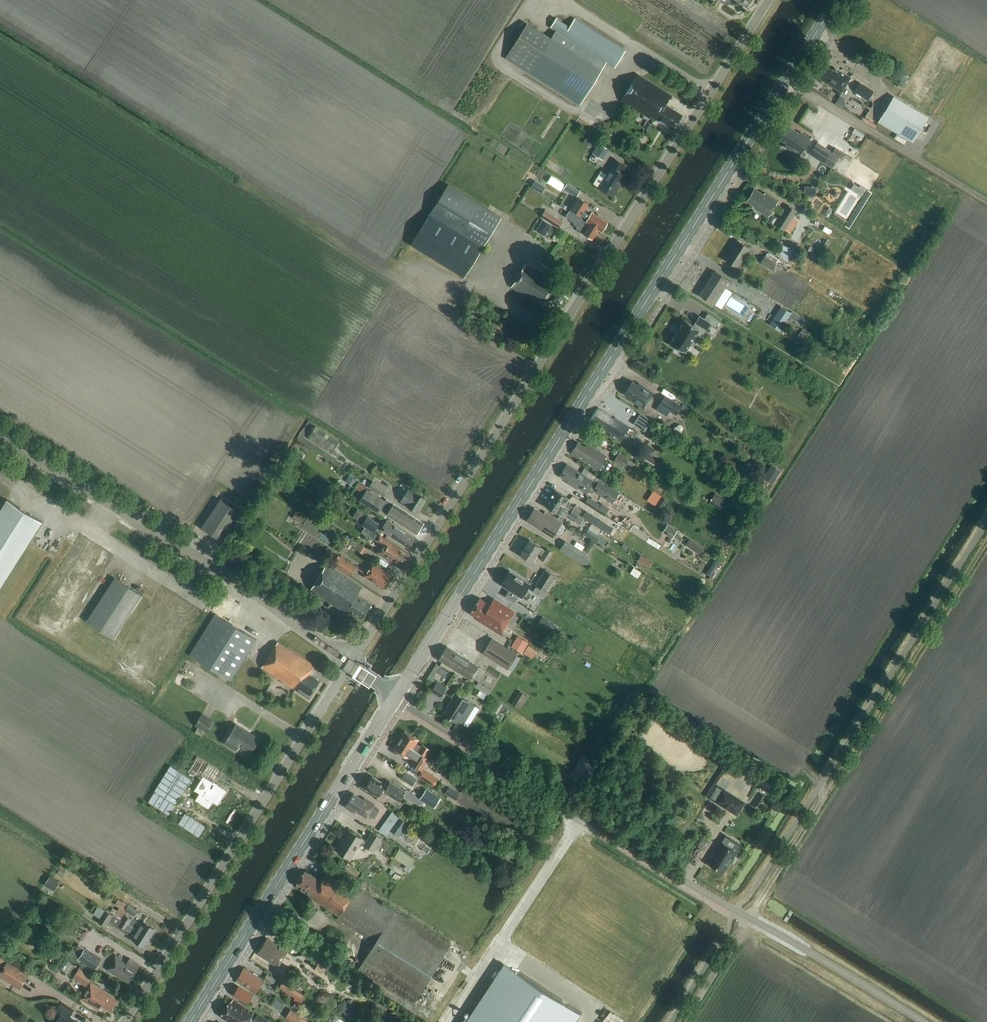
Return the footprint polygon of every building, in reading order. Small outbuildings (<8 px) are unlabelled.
[(569,27),(556,19),(550,28),(556,31),(551,38),(527,23),(505,59),(580,105),(607,62),(615,67),(626,51),(574,19),(569,27)] [(834,71),(824,64),(816,77),(842,93),(852,78),(835,68),(834,71)] [(889,76),(899,83),(903,77),(892,71),(889,76)] [(673,129),(682,115),(666,105),(671,96),(637,74),(621,100),(655,121),(656,119),(673,129)] [(899,83),(897,86),(903,89),(909,79),(904,76),(903,77),(899,83)] [(869,100),(874,91),(859,83),(855,91),(869,100)] [(890,101),(878,122),(913,143),(926,122),(890,101)] [(799,151),(807,138),(802,135),(787,125),(778,139),(793,149),(793,148),(799,151)] [(588,136),(584,143),(591,148),(595,141),(588,136)] [(604,160),(610,150),(599,143),(591,156),(597,160),(599,157),(604,160)] [(772,143),(768,150),(777,156),(781,149),(772,143)] [(817,143),(810,153),(824,162),(825,161),(833,166),(839,156),(817,143)] [(917,145),(911,154),(916,157),(922,147),(917,145)] [(842,158),(845,154),(836,148),(833,152),(842,158)] [(613,197),(626,176),(621,173),(625,166),(614,158),(609,166),(612,168),(607,175),(599,188),(613,197)] [(599,188),(607,175),(601,171),(593,184),(599,188)] [(575,187),(582,191),(591,177),(584,173),(575,187)] [(535,181),(531,187),(536,190),(540,184),(535,181)] [(577,197),(581,191),(567,183),(563,189),(577,197)] [(464,278),(483,247),(501,218),(448,185),(411,245),(464,278)] [(562,201),(566,194),(552,186),(548,194),(562,201)] [(764,194),(755,189),(746,202),(756,208),(755,210),(768,218),(779,201),(765,193),(764,194)] [(599,229),(598,229),(602,231),(602,230),(605,229),(607,226),(607,223),(607,222),(592,212),(585,208),(588,203),(578,197),(570,209),(580,216),(581,214),(588,218),(587,221),(599,229)] [(735,202),(730,209),(752,223),(757,216),(735,202)] [(521,205),(518,213),(523,215),(526,207),(521,205)] [(790,234),(796,224),(790,221),(796,211),(787,205),(775,224),(790,234)] [(592,239),(598,229),(599,229),(587,221),(588,218),(581,214),(580,216),(570,209),(565,217),(575,223),(574,224),(578,227),(577,228),(584,233),(592,239)] [(559,229),(563,222),(545,211),(541,218),(559,229)] [(738,268),(751,248),(735,238),(731,246),(733,247),(725,260),(738,268)] [(761,263),(773,270),(776,265),(764,258),(761,263)] [(550,279),(526,264),(511,287),(542,307),(547,299),(557,305),(569,287),(558,280),(558,281),(551,277),(550,279)] [(729,290),(733,283),(715,271),(700,295),(715,305),(725,287),(729,290)] [(730,326),(741,314),(724,298),(713,310),(730,326)] [(781,308),(770,325),(780,333),(792,315),(781,308)] [(720,321),(710,315),(708,314),(706,317),(704,319),(699,316),(693,325),(692,325),(684,320),(685,320),(683,323),(676,334),(670,342),(686,353),(686,352),(691,343),(700,330),(699,329),(701,326),(707,330),(711,324),(716,327),(720,321)] [(642,387),(632,381),(624,394),(634,400),(633,402),(643,408),(653,392),(643,386),(642,387)] [(677,415),(683,406),(665,395),(659,404),(677,415)] [(611,437),(620,444),(631,428),(616,419),(615,421),(612,420),(613,417),(598,408),(589,423),(598,428),(599,427),(612,436),(611,437)] [(331,454),(339,441),(315,426),(307,438),(331,454)] [(290,440),(314,455),(318,447),(295,432),(290,440)] [(585,447),(578,443),(571,454),(599,472),(607,456),(587,444),(585,447)] [(626,467),(631,459),(619,452),(614,461),(626,467)] [(654,469),(658,462),(646,454),(641,462),(654,469)] [(600,480),(598,484),(567,465),(560,476),(573,485),(572,487),(577,490),(578,488),(587,494),(588,491),(592,493),(593,491),(613,504),(620,493),(600,480)] [(772,466),(768,472),(777,478),(781,471),(772,466)] [(298,468),(291,477),(296,480),(303,471),(298,468)] [(367,489),(367,490),(356,482),(353,487),(364,494),(360,501),(378,513),(382,506),(389,511),(387,514),(417,534),(424,523),(386,499),(385,501),(367,489)] [(383,496),(387,491),(372,482),(369,487),(383,496)] [(416,493),(409,488),(401,501),(408,505),(407,506),(417,512),(425,498),(416,492),(416,493)] [(551,497),(580,516),(583,511),(576,506),(575,508),(568,503),(570,500),(555,490),(551,497)] [(715,494),(710,502),(721,510),(727,502),(715,494)] [(657,504),(663,508),(669,500),(662,496),(657,504)] [(580,516),(551,497),(546,505),(560,515),(561,514),(575,523),(576,522),(581,526),(585,520),(579,516),(580,516)] [(598,511),(602,505),(589,497),(585,503),(598,511)] [(42,522),(7,500),(0,510),(0,588),(42,522)] [(223,542),(241,514),(220,500),(202,528),(223,542)] [(683,515),(687,510),(680,506),(676,511),(683,515)] [(544,514),(534,508),(527,521),(553,537),(556,533),(559,534),(561,534),(565,528),(565,525),(562,524),(562,523),(545,512),(544,514)] [(300,523),(304,516),(296,511),(292,518),(300,523)] [(374,530),(377,525),(366,518),(363,523),(374,530)] [(599,519),(595,524),(603,529),(606,523),(599,519)] [(415,538),(387,520),(381,530),(390,536),(391,535),(395,538),(409,547),(415,538)] [(609,542),(600,537),(601,536),(597,534),(601,529),(592,523),(585,535),(597,542),(598,541),(606,546),(609,542)] [(668,525),(663,532),(672,539),(677,531),(668,525)] [(402,566),(409,554),(378,534),(375,540),(382,544),(377,553),(390,561),(391,559),(402,566)] [(369,549),(347,535),(344,540),(366,554),(369,549)] [(545,550),(542,548),(530,540),(521,554),(533,562),(539,553),(542,556),(540,559),(546,563),(553,552),(547,548),(545,550)] [(337,546),(345,555),(349,551),(341,542),(337,546)] [(559,550),(587,567),(592,559),(564,542),(559,550)] [(350,577),(356,567),(338,555),(332,565),(350,577)] [(640,555),(637,561),(649,568),(652,562),(640,555)] [(383,587),(391,575),(372,563),(364,576),(376,584),(376,583),(383,587)] [(362,620),(372,604),(357,595),(362,587),(326,565),(310,590),(346,612),(347,611),(362,620)] [(546,592),(556,577),(545,570),(536,586),(546,592)] [(530,584),(510,571),(501,584),(509,590),(505,596),(514,602),(518,596),(521,597),(530,584)] [(114,638),(142,596),(115,579),(87,621),(114,638)] [(490,605),(479,598),(470,614),(480,620),(479,622),(500,634),(514,612),(494,599),(490,605)] [(231,681),(257,640),(216,615),(190,656),(231,681)] [(508,670),(518,654),(492,639),(482,654),(508,670)] [(522,653),(526,646),(515,639),(511,646),(522,653)] [(311,695),(320,681),(309,674),(315,665),(278,642),(262,668),(299,691),(299,690),(309,697),(310,695),(311,695)] [(529,646),(524,653),(531,658),(536,651),(529,646)] [(438,660),(439,660),(470,680),(478,667),(447,647),(438,660)] [(522,658),(517,655),(513,662),(517,665),(522,658)] [(440,667),(437,672),(444,676),(447,671),(440,667)] [(441,699),(447,688),(437,682),(431,693),(441,699)] [(634,695),(629,692),(625,698),(630,702),(634,695)] [(443,714),(457,723),(458,721),(464,725),(475,706),(456,694),(443,714)] [(207,734),(214,722),(202,715),(195,727),(207,734)] [(259,740),(241,729),(236,738),(230,735),(225,743),(236,750),(239,745),(251,752),(259,740)] [(421,747),(417,744),(419,740),(405,731),(399,740),(427,757),(431,751),(422,745),(421,747)] [(429,758),(427,757),(399,740),(394,749),(402,754),(401,756),(406,759),(407,757),(408,758),(409,757),(413,759),(410,763),(422,770),(429,758)] [(199,754),(190,768),(203,776),(195,787),(201,791),(196,797),(210,806),(214,799),(219,802),(228,788),(214,779),(221,768),(199,754)] [(171,766),(148,802),(169,814),(191,779),(171,766)] [(416,779),(405,772),(402,778),(412,785),(416,779)] [(554,783),(569,792),(576,781),(561,772),(554,783)] [(431,787),(435,780),(426,775),(422,781),(431,787)] [(366,787),(365,788),(379,797),(380,796),(383,791),(399,802),(406,791),(391,781),(387,787),(372,778),(369,783),(368,783),(366,786),(366,787)] [(427,789),(420,799),(434,808),(440,798),(427,789)] [(455,802),(459,795),(449,789),(445,796),(455,802)] [(726,808),(734,797),(722,789),(714,801),(726,808)] [(354,794),(345,807),(355,814),(356,812),(366,819),(367,816),(368,816),(369,815),(373,818),(378,811),(373,808),(374,806),(375,804),(365,797),(363,800),(354,794)] [(405,839),(414,826),(399,816),(390,830),(405,839)] [(366,842),(362,840),(363,838),(350,830),(337,850),(350,859),(360,844),(374,853),(382,840),(371,833),(366,842)] [(708,864),(723,874),(730,863),(738,852),(721,841),(714,852),(715,853),(708,864)] [(358,857),(363,849),(359,846),(353,854),(358,857)] [(411,868),(416,860),(399,849),(394,857),(411,868)] [(321,881),(305,871),(296,886),(313,896),(308,905),(317,910),(320,904),(339,916),(337,919),(375,942),(358,969),(414,1003),(450,945),(356,887),(355,890),(327,873),(321,881)] [(50,877),(46,884),(55,890),(60,883),(50,877)] [(121,920),(124,914),(126,912),(134,917),(138,910),(123,902),(123,903),(118,900),(115,905),(120,907),(118,911),(113,909),(110,913),(121,920)] [(94,915),(100,919),(105,910),(99,907),(94,915)] [(150,938),(121,920),(110,913),(105,910),(100,919),(98,922),(107,928),(110,923),(124,932),(126,930),(133,934),(130,938),(144,947),(150,938)] [(139,924),(124,914),(121,920),(150,938),(155,929),(142,920),(139,924)] [(278,966),(288,951),(267,939),(259,952),(261,953),(260,955),(278,966)] [(85,949),(79,959),(95,970),(102,960),(85,949)] [(317,953),(310,964),(324,972),(331,960),(317,953)] [(126,964),(121,961),(122,960),(115,956),(106,970),(129,984),(140,965),(130,959),(126,964)] [(13,962),(13,963),(9,960),(0,973),(0,977),(19,990),(30,973),(13,962)] [(87,987),(95,973),(82,965),(74,978),(87,987)] [(264,981),(244,968),(237,980),(245,985),(244,987),(255,994),(264,981)] [(338,970),(335,976),(341,980),(345,974),(338,970)] [(516,971),(499,996),(491,990),(488,988),(466,1021),(575,1021),(580,1013),(516,971)] [(60,976),(56,981),(66,989),(70,984),(60,976)] [(300,1005),(306,996),(284,982),(280,988),(296,998),(294,1001),(300,1005)] [(111,1012),(118,1000),(91,983),(81,999),(98,1010),(101,1006),(111,1012)] [(248,1004),(253,996),(238,987),(233,995),(248,1004)] [(233,1000),(231,1003),(230,1002),(221,1017),(230,1021),(248,1021),(250,1019),(254,1021),(269,1021),(270,1021),(257,1013),(255,1018),(252,1016),(254,1013),(233,1000)] [(277,1000),(273,1006),(281,1011),(285,1005),(277,1000)] [(345,1001),(338,1005),(342,1012),(349,1008),(345,1001)] [(69,1017),(74,1011),(61,1003),(54,1014),(60,1017),(57,1021),(77,1021),(69,1017)] [(303,1016),(291,1009),(286,1017),(295,1021),(299,1021),(303,1016)]
